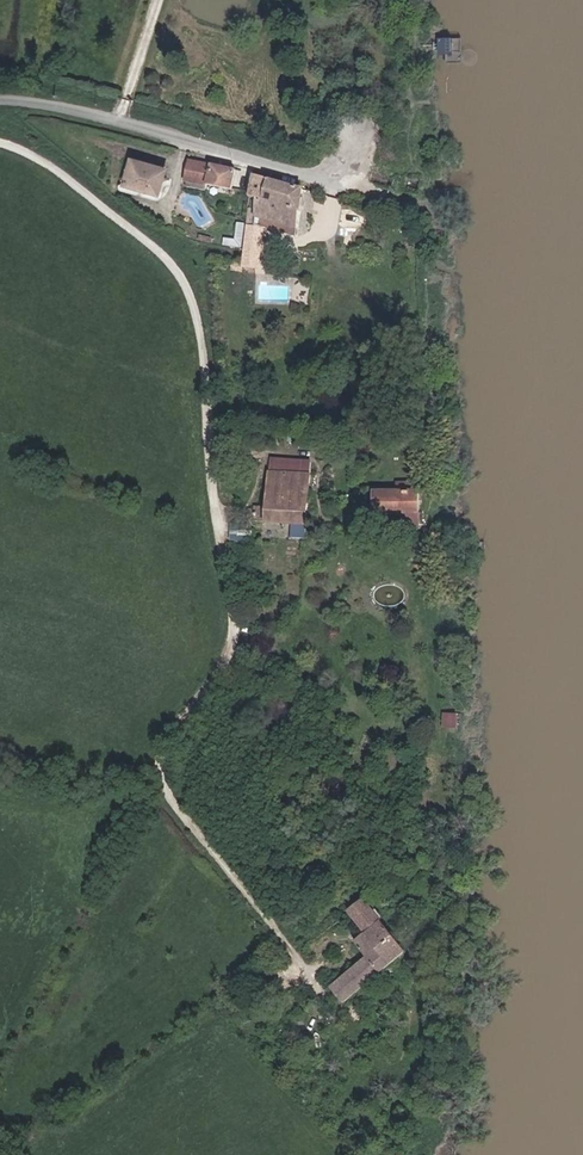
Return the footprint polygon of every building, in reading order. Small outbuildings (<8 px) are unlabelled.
[(156,194),(163,168),(129,158),(121,184),(156,194)] [(233,191),(237,169),(212,164),(189,160),(184,181),(187,181),(206,185),(233,191)] [(298,229),(303,188),(253,174),(251,184),(260,186),(256,216),(298,229)] [(206,185),(187,181),(187,186),(206,190),(206,185)] [(255,267),(259,226),(268,229),(269,227),(297,235),(298,229),(256,216),(260,186),(251,184),(248,210),(250,210),(244,266),(255,267)] [(241,248),(244,224),(237,223),(235,240),(224,238),(223,245),(241,248)] [(299,474),(300,460),(271,458),(270,472),(299,474)] [(307,524),(310,475),(311,461),(300,460),(299,474),(270,472),(268,507),(255,507),(255,510),(252,510),(251,510),(250,511),(249,512),(248,512),(248,514),(248,516),(249,517),(251,518),(252,518),(254,518),(254,522),(267,522),(292,524),(291,537),(306,538),(307,524)] [(419,514),(418,491),(375,492),(376,515),(405,515),(405,526),(419,526),(419,525),(419,514)] [(247,535),(247,530),(248,530),(248,524),(230,524),(230,541),(247,542),(247,535)] [(464,728),(466,713),(448,711),(446,727),(464,728)] [(406,952),(388,929),(364,900),(350,912),(367,933),(356,942),(367,957),(331,988),(344,1003),(379,974),(406,952)]
